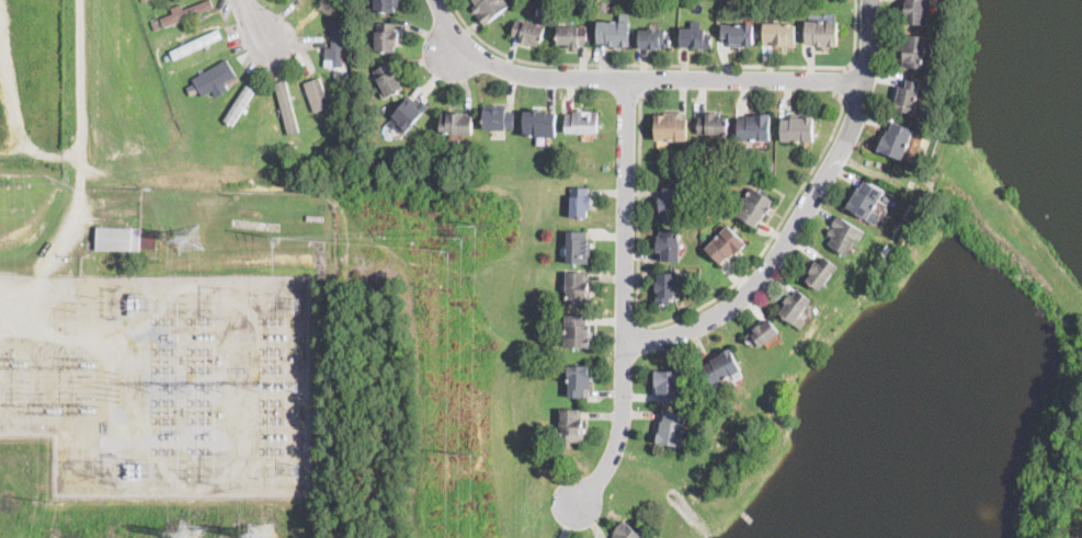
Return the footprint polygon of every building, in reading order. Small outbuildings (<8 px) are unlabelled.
[(184,10),(209,0),(212,0),(215,9),(203,13),(204,18),(198,20),(197,15),(164,27),(161,19),(174,13),(172,9),(182,4),(184,10)] [(375,12),(375,0),(398,0),(398,2),(397,13),(375,12)] [(478,5),(473,0),(501,0),(506,0),(511,7),(486,26),(485,24),(478,16),(481,13),(480,12),(478,14),(474,9),(478,5)] [(903,1),(903,0),(931,0),(931,12),(930,12),(930,25),(901,25),(901,15),(900,15),(900,1),(903,1)] [(343,67),(333,67),(333,20),(343,20),(343,67)] [(545,27),(540,47),(529,44),(529,43),(522,41),(522,39),(513,37),(517,20),(545,27)] [(161,30),(155,31),(152,22),(159,21),(161,30)] [(629,22),(629,46),(605,46),(605,43),(597,43),(597,21),(629,22)] [(838,21),(838,46),(815,46),(815,44),(806,44),(806,21),(838,21)] [(396,23),(396,31),(398,31),(399,33),(402,33),(402,43),(396,43),(396,50),(376,51),(376,32),(378,32),(377,24),(396,23)] [(783,23),(783,25),(795,25),(795,47),(782,47),(781,44),(763,45),(763,23),(783,23)] [(754,24),(754,26),(754,46),(729,46),(729,42),(721,41),(721,24),(742,25),(742,24),(754,24)] [(589,26),(588,43),(581,43),(581,49),(571,48),(571,47),(566,47),(566,44),(558,43),(559,26),(580,27),(580,26),(589,26)] [(223,36),(174,59),(170,50),(219,27),(223,36)] [(711,34),(711,48),(690,47),(690,46),(681,46),(681,44),(681,27),(701,27),(701,30),(705,30),(705,34),(711,34)] [(658,28),(658,30),(664,30),(664,35),(669,35),(670,47),(639,48),(639,30),(649,30),(649,28),(658,28)] [(926,36),(926,48),(925,55),(923,55),(923,68),(903,67),(903,61),(900,61),(901,43),(903,43),(903,35),(926,36)] [(204,95),(194,78),(227,58),(237,75),(204,95)] [(389,64),(394,70),(397,68),(401,77),(399,78),(405,89),(384,100),(379,91),(383,89),(374,71),(389,64)] [(334,106),(317,113),(304,81),(320,75),(321,73),(334,106)] [(300,130),(288,134),(275,81),(286,78),(300,130)] [(920,82),(916,102),(914,113),(893,108),(896,98),(898,99),(900,85),(906,87),(907,80),(920,82)] [(197,92),(191,95),(186,87),(193,83),(197,92)] [(255,89),(234,125),(225,118),(247,83),(255,89)] [(417,103),(419,104),(420,100),(432,103),(421,134),(411,130),(412,127),(394,122),(400,102),(409,104),(411,98),(418,100),(417,103)] [(506,106),(506,112),(514,112),(514,129),(486,129),(486,106),(506,106)] [(540,110),(540,112),(547,112),(547,113),(556,113),(557,137),(536,137),(536,135),(526,135),(526,112),(532,112),(532,110),(540,110)] [(583,110),(583,112),(600,112),(599,134),(567,133),(567,113),(574,113),(574,112),(577,112),(577,110),(583,110)] [(475,113),(475,135),(454,135),(453,134),(443,134),(442,113),(475,113)] [(716,113),(716,117),(728,117),(728,134),(698,134),(698,116),(706,116),(706,113),(716,113)] [(687,118),(687,140),(656,140),(656,114),(665,114),(665,116),(677,116),(677,118),(687,118)] [(771,114),(770,140),(738,140),(739,118),(748,118),(748,116),(755,116),(755,114),(771,114)] [(813,116),(813,142),(781,141),(782,119),(790,119),(790,117),(804,117),(804,116),(813,116)] [(913,129),(904,150),(901,160),(877,151),(884,135),(885,136),(888,129),(890,130),(893,122),(913,129)] [(865,181),(884,193),(867,220),(846,207),(857,187),(861,188),(865,181)] [(681,196),(681,207),(680,207),(680,219),(659,219),(659,213),(656,213),(656,198),(660,198),(660,186),(682,187),(681,196)] [(768,214),(767,215),(765,214),(761,220),(761,219),(754,228),(734,215),(753,186),(774,199),(770,206),(772,208),(768,214)] [(593,197),(593,205),(589,205),(589,218),(570,217),(571,187),(589,188),(589,194),(591,194),(591,197),(593,197)] [(838,216),(865,232),(859,242),(856,240),(846,255),(829,244),(833,237),(828,233),(831,228),(834,229),(835,227),(832,226),(838,216)] [(740,251),(737,253),(736,254),(734,253),(730,259),(728,256),(721,264),(705,249),(728,225),(747,243),(740,251)] [(141,228),(140,252),(98,251),(98,248),(99,227),(141,228)] [(680,229),(679,242),(681,242),(680,261),(656,260),(657,249),(651,249),(652,233),(659,233),(659,228),(680,229)] [(586,231),(586,239),(589,239),(589,263),(569,263),(568,231),(586,231)] [(157,233),(156,250),(141,249),(143,232),(157,233)] [(823,256),(838,266),(820,290),(805,279),(810,273),(808,272),(817,259),(820,262),(823,256)] [(586,282),(586,284),(591,284),(591,295),(589,295),(589,297),(588,297),(588,304),(568,305),(567,273),(586,273),(586,282)] [(676,273),(676,285),(676,293),(675,293),(675,298),(671,298),(671,305),(656,305),(656,290),(653,290),(653,282),(658,282),(658,273),(676,273)] [(797,289),(811,300),(794,324),(779,314),(787,304),(784,301),(790,293),(794,295),(797,289)] [(592,334),(592,347),(567,346),(567,314),(589,316),(589,325),(592,325),(592,334)] [(768,319),(779,333),(765,345),(764,343),(758,348),(755,344),(752,346),(744,336),(762,323),(762,324),(768,319)] [(732,375),(713,385),(703,365),(711,360),(710,359),(721,354),(721,352),(730,347),(741,370),(732,375)] [(583,398),(569,398),(569,367),(591,366),(591,378),(589,378),(589,390),(585,390),(585,398),(583,398)] [(682,386),(681,404),(659,403),(659,393),(657,393),(657,386),(654,386),(654,370),(682,371),(682,386)] [(583,419),(583,422),(586,422),(586,434),(585,434),(585,442),(562,442),(561,410),(583,410),(583,419)] [(686,414),(683,435),(681,447),(656,443),(658,432),(659,432),(660,421),(663,421),(664,411),(686,414)] [(643,536),(642,537),(612,537),(616,534),(614,533),(623,520),(643,536)]
